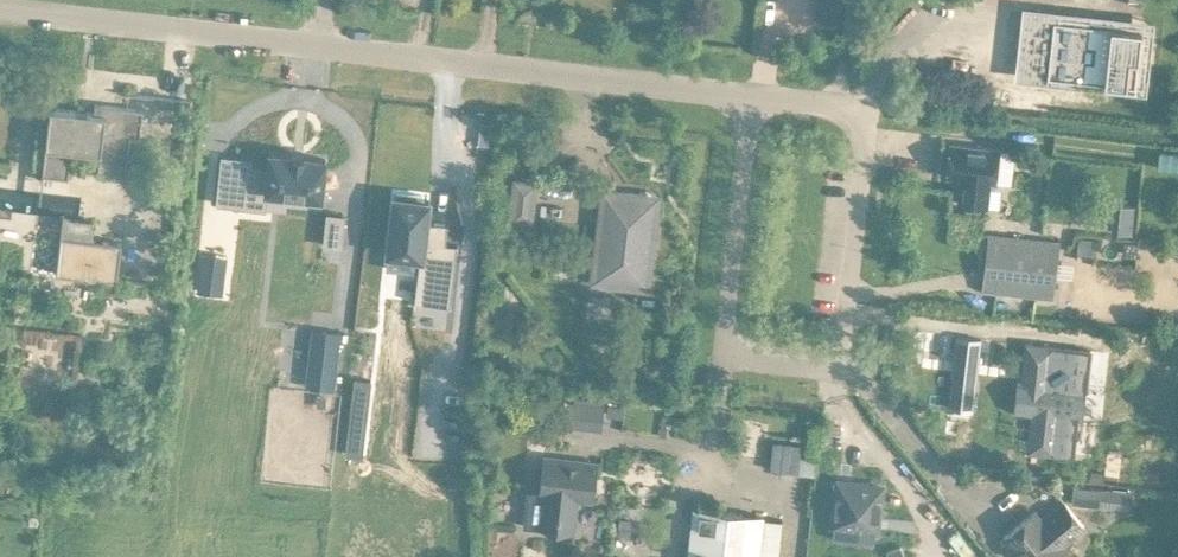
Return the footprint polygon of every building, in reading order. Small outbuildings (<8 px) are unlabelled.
[(818,27),(842,30),(846,0),(822,0),(818,27)] [(1117,7),(1146,10),(1148,0),(1118,0),(1117,7)] [(1053,87),(1138,97),(1145,41),(1060,31),(1053,87)] [(100,182),(100,183),(129,187),(134,148),(143,149),(146,121),(98,115),(96,124),(53,119),(46,177),(73,180),(75,161),(103,164),(101,182),(100,182)] [(994,193),(999,194),(1001,177),(1003,161),(953,155),(949,188),(966,190),(965,199),(963,199),(961,215),(990,218),(994,193)] [(1003,161),(1001,177),(1034,181),(1036,165),(1003,161)] [(225,168),(220,215),(248,218),(268,220),(269,209),(291,211),(323,215),(324,208),(329,171),(307,168),(294,167),(273,164),(271,180),(255,178),(256,171),(225,168)] [(519,193),(514,230),(533,232),(538,195),(519,193)] [(397,208),(391,264),(423,268),(418,313),(453,318),(460,256),(448,254),(450,236),(430,233),(432,212),(425,211),(426,206),(400,203),(400,208),(397,208)] [(613,295),(650,299),(655,255),(651,255),(654,227),(658,222),(658,215),(656,209),(650,205),(644,204),(639,206),(622,204),(618,234),(612,238),(603,237),(598,274),(595,279),(594,286),(596,292),(602,296),(608,297),(613,295)] [(1116,215),(1114,243),(1135,245),(1138,218),(1116,215)] [(330,225),(327,256),(344,258),(347,227),(330,225)] [(985,302),(1056,309),(1063,253),(992,245),(985,302)] [(59,285),(121,292),(125,254),(63,247),(59,285)] [(1083,250),(1081,264),(1096,266),(1097,251),(1083,250)] [(206,265),(201,302),(225,306),(230,268),(206,265)] [(330,343),(323,399),(337,401),(344,345),(330,343)] [(951,419),(975,421),(983,351),(960,348),(951,419)] [(1020,392),(1017,423),(1036,425),(1032,463),(1058,466),(1062,428),(1067,428),(1070,397),(1051,395),(1055,357),(1029,355),(1025,392),(1020,392)] [(358,390),(356,405),(373,408),(375,393),(358,390)] [(354,420),(353,433),(369,436),(371,423),(354,420)] [(530,504),(527,538),(543,540),(544,532),(562,534),(563,529),(578,531),(580,510),(596,512),(600,475),(547,468),(543,506),(530,504)] [(1094,482),(1092,491),(1106,493),(1108,484),(1094,482)] [(841,493),(839,510),(836,512),(835,523),(837,525),(838,525),(837,536),(842,537),(844,540),(855,541),(857,539),(857,538),(876,541),(877,530),(881,530),(884,498),(841,493)] [(1077,498),(1076,515),(1135,519),(1136,502),(1077,498)] [(1007,548),(1014,556),(1065,556),(1064,556),(1087,537),(1068,514),(1045,533),(1037,523),(1007,548)] [(765,542),(766,527),(696,519),(692,556),(763,556),(765,542)] [(622,531),(621,547),(633,548),(635,531),(622,531)]
